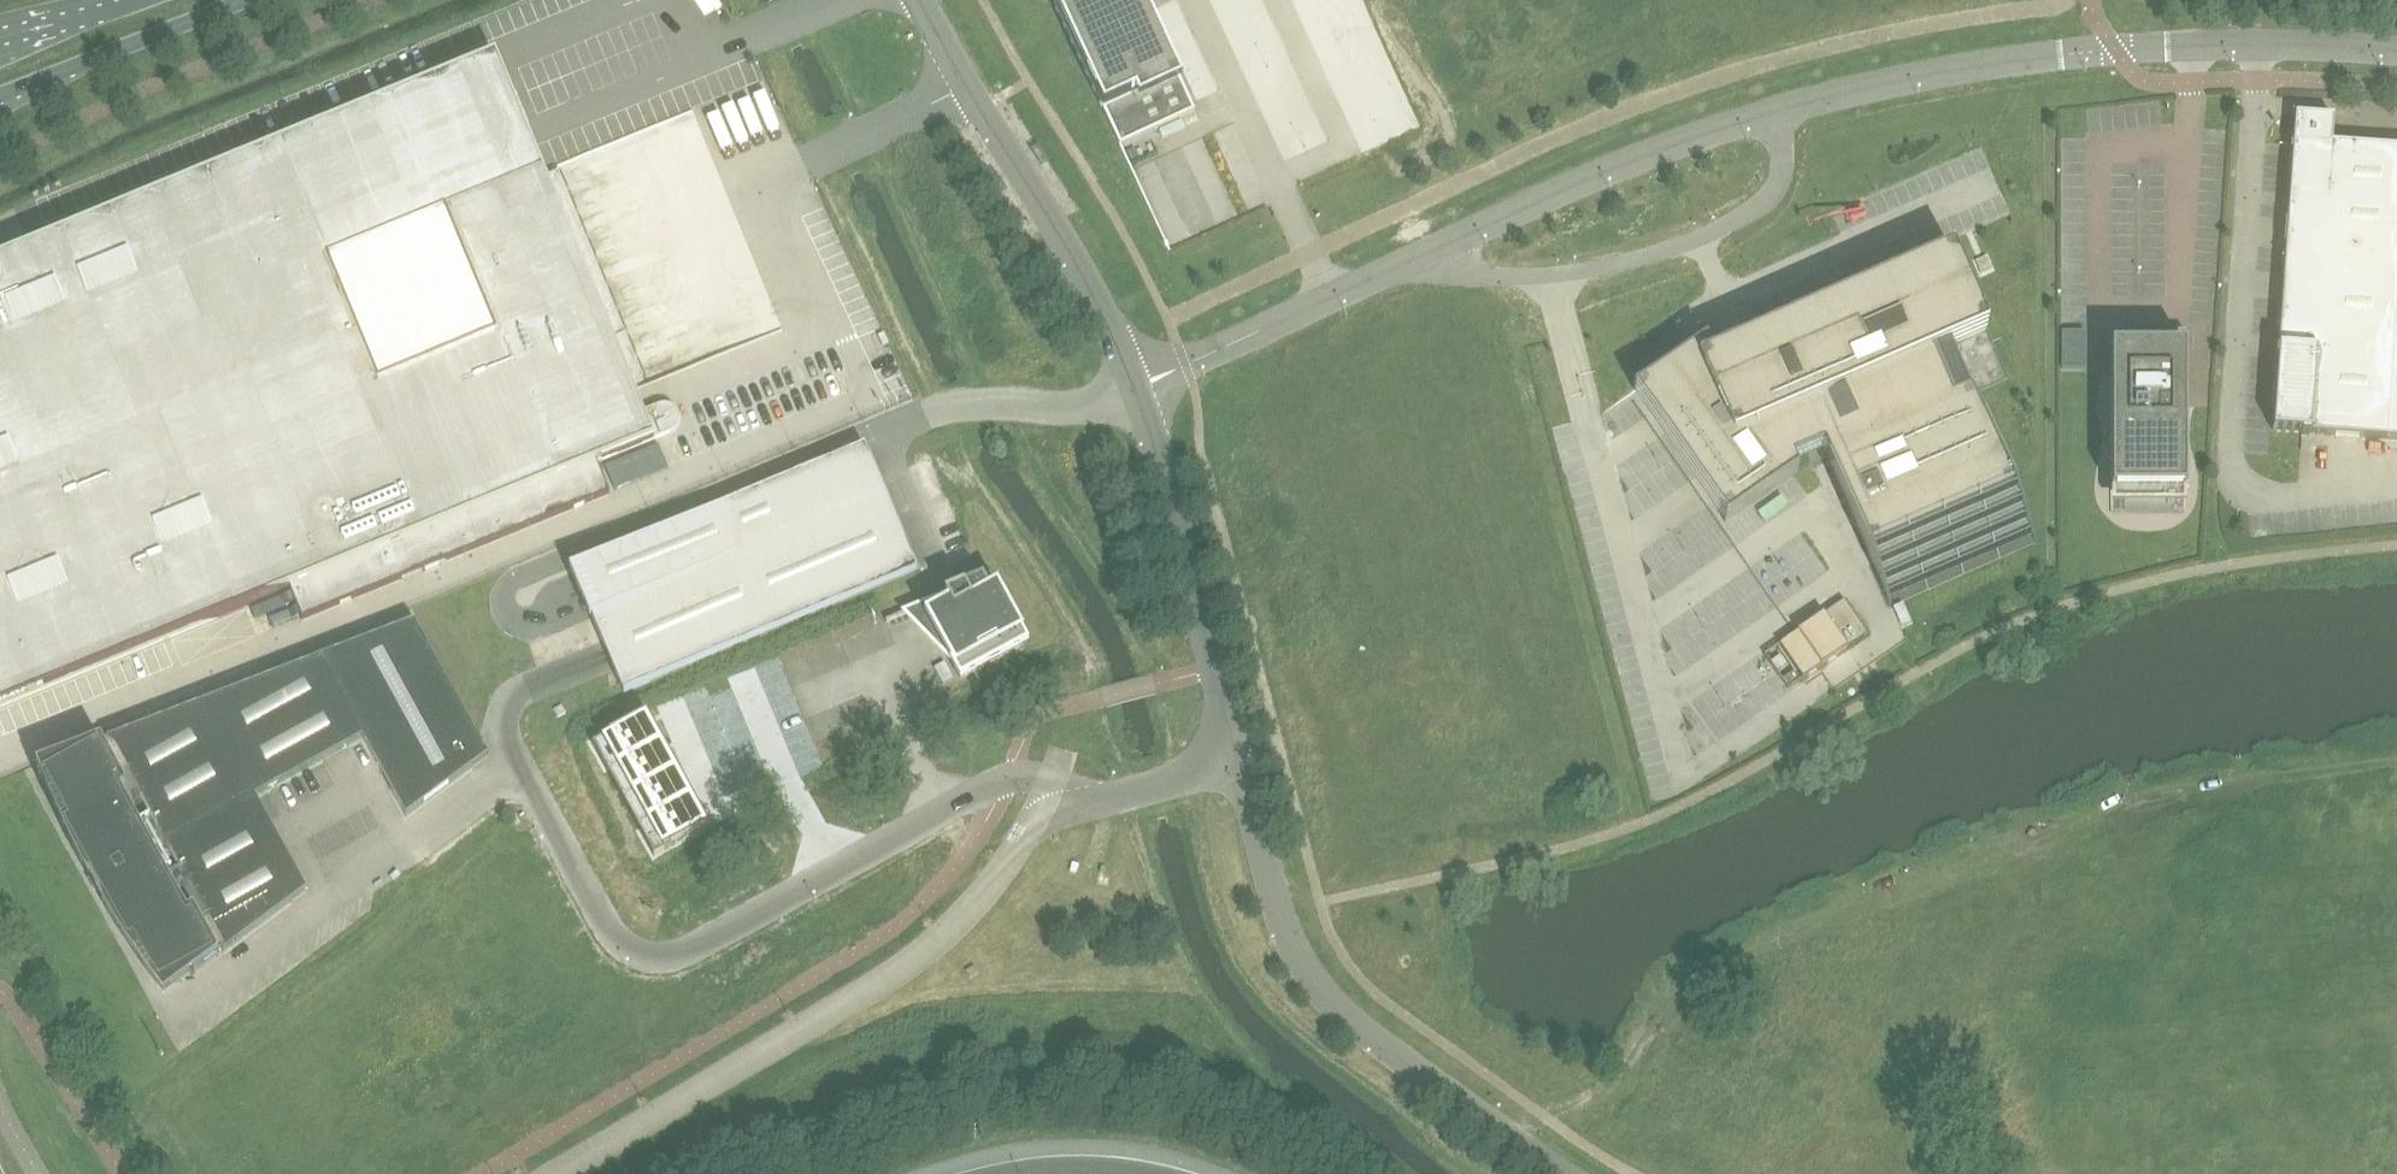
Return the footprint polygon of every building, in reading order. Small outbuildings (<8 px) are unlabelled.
[(1120,146),(1195,111),(1143,0),(1053,0),(1120,146)] [(2292,152),(2278,352),(2276,352),(2275,359),(2278,360),(2273,431),(2301,433),(2301,435),(2309,436),(2309,434),(2396,440),(2396,149),(2331,145),(2333,119),(2295,116),(2293,144),(2291,144),(2290,152),(2292,152)] [(1049,159),(1038,141),(1030,146),(1042,164),(1049,159)] [(422,560),(439,553),(444,563),(448,562),(611,495),(598,464),(671,433),(676,430),(679,425),(680,419),(679,413),(676,408),(671,405),(665,404),(660,405),(643,412),(635,393),(632,384),(644,380),(642,375),(606,288),(598,268),(559,173),(547,178),(544,171),(327,260),(298,189),(223,219),(153,248),(152,247),(68,282),(60,264),(58,258),(53,250),(44,246),(35,245),(33,245),(31,246),(29,247),(0,259),(0,708),(95,669),(290,589),(303,621),(403,580),(426,570),(422,560)] [(994,171),(987,176),(999,194),(1006,189),(994,171)] [(1724,520),(1725,523),(1798,473),(1797,472),(1826,460),(1891,607),(1894,606),(1887,590),(2029,527),(2036,544),(2039,543),(1974,395),(2008,380),(1986,330),(1987,329),(1982,317),(1983,317),(1958,261),(1957,261),(1952,250),(1766,331),(1722,351),(1715,353),(1707,342),(1708,341),(1706,339),(1633,389),(1634,391),(1635,392),(1636,391),(1725,520),(1724,520)] [(2062,332),(2062,368),(2085,368),(2085,332),(2062,332)] [(2156,349),(2111,349),(2111,492),(2185,491),(2185,332),(2156,332),(2156,349)] [(624,693),(917,570),(879,478),(865,446),(572,569),(587,606),(593,619),(608,656),(614,670),(624,693)] [(439,553),(422,560),(426,570),(427,570),(444,563),(439,553)] [(921,606),(916,608),(917,610),(924,620),(927,618),(951,663),(960,679),(960,680),(1025,646),(1030,643),(998,585),(993,588),(989,590),(983,580),(947,595),(921,606)] [(1779,644),(1803,679),(1868,634),(1844,600),(1779,644)] [(164,996),(220,956),(220,955),(307,890),(255,797),(363,738),(406,817),(489,756),(415,622),(102,742),(102,741),(38,767),(53,805),(71,845),(83,868),(88,866),(90,871),(86,873),(100,898),(104,895),(107,900),(102,902),(116,926),(137,958),(164,996)] [(1799,677),(1794,669),(1781,678),(1786,686),(1799,677)] [(705,687),(685,695),(689,707),(710,698),(705,687)] [(597,749),(610,773),(662,744),(647,716),(595,745),(593,746),(595,750),(597,749)] [(662,744),(610,773),(625,800),(677,772),(662,744)] [(625,800),(640,828),(693,799),(677,772),(625,800)] [(708,827),(693,799),(640,828),(654,852),(652,853),(654,857),(656,856),(708,827)]
